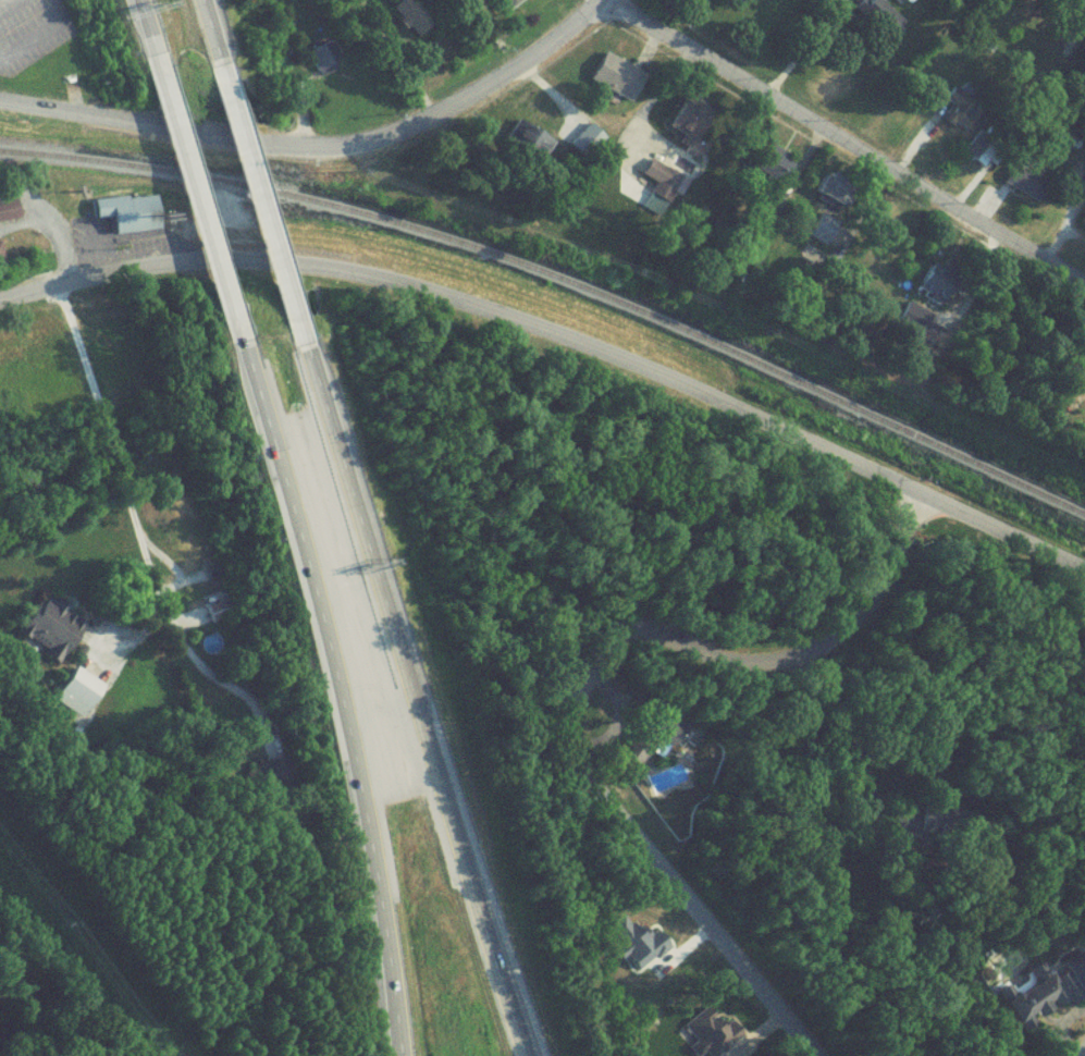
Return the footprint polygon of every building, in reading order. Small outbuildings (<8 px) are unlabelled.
[(422,35),(405,22),(400,28),(416,42),(422,35)] [(316,79),(326,74),(316,56),(307,61),(316,79)] [(584,90),(627,110),(642,79),(599,59),(584,90)] [(659,131),(690,148),(697,134),(666,117),(659,131)] [(1039,198),(1003,177),(998,187),(1034,208),(1039,198)] [(91,201),(93,219),(109,218),(111,236),(156,232),(152,196),(91,201)] [(17,222),(0,225),(0,204),(14,201),(17,222)] [(805,243),(822,252),(835,228),(818,219),(805,243)] [(915,292),(927,299),(931,291),(919,285),(915,292)] [(81,722),(101,692),(73,674),(53,704),(81,722)]
